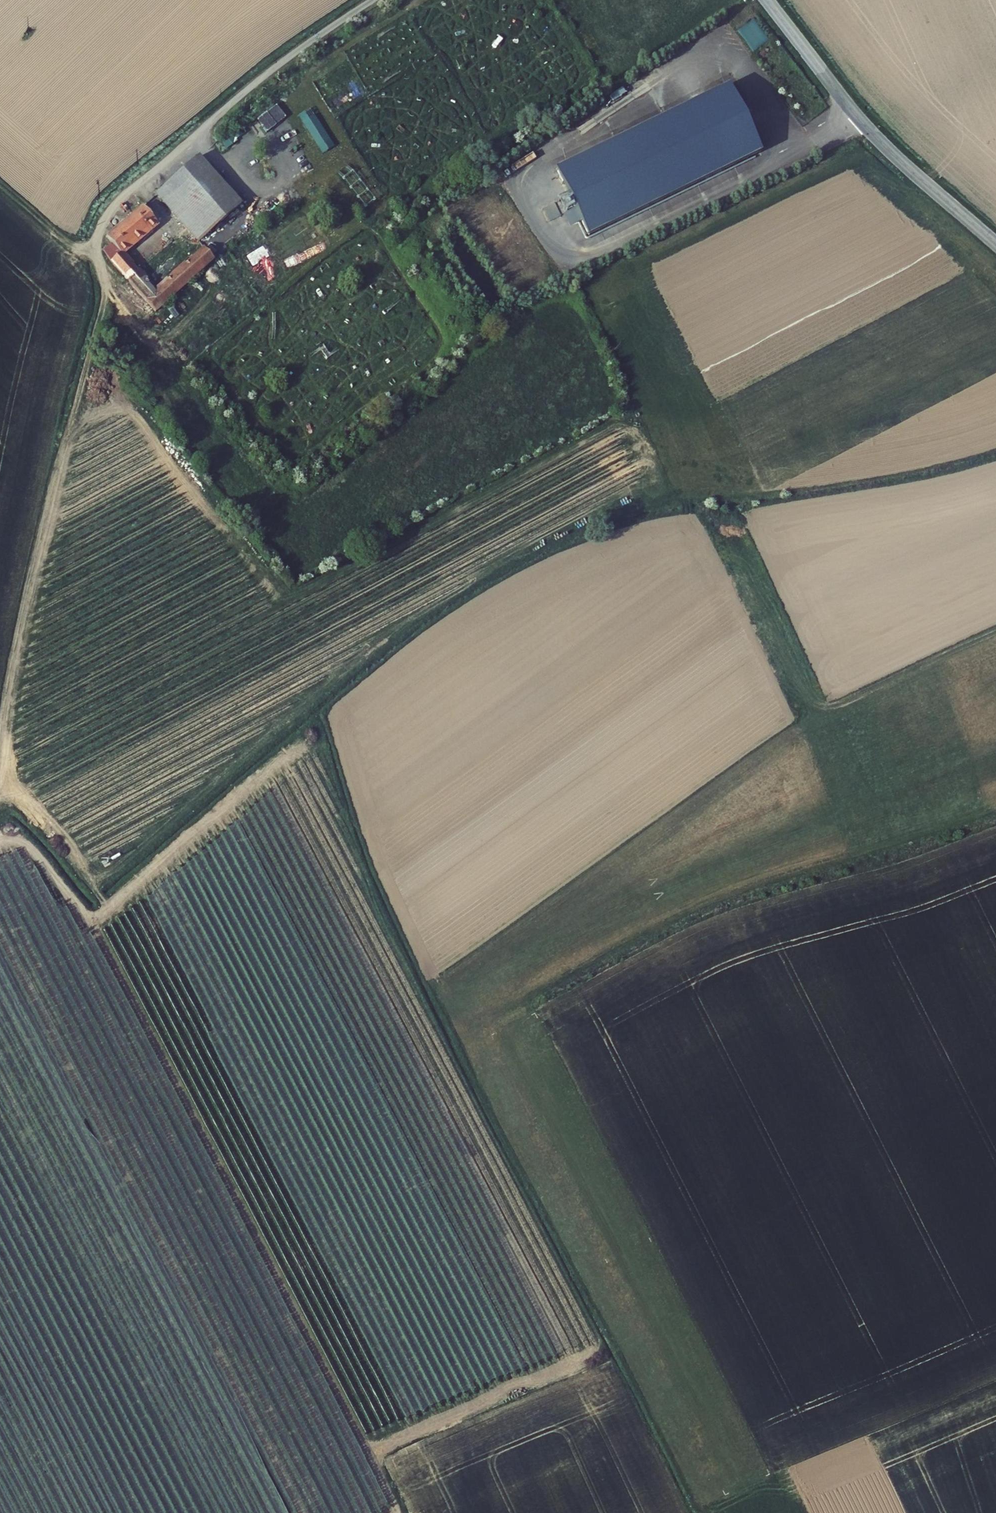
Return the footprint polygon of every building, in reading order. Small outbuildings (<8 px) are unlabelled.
[(729,81),(555,165),(575,205),(582,220),(589,234),(763,149),(729,81)] [(622,88),(610,96),(613,101),(626,93),(622,88)] [(314,113),(302,121),(319,146),(330,138),(314,113)] [(156,197),(178,221),(196,241),(205,233),(240,203),(199,158),(156,197)] [(575,205),(563,211),(571,226),(582,220),(575,205)] [(158,313),(213,263),(201,251),(158,291),(123,255),(155,226),(140,210),(106,242),(111,249),(104,257),(158,313)]
